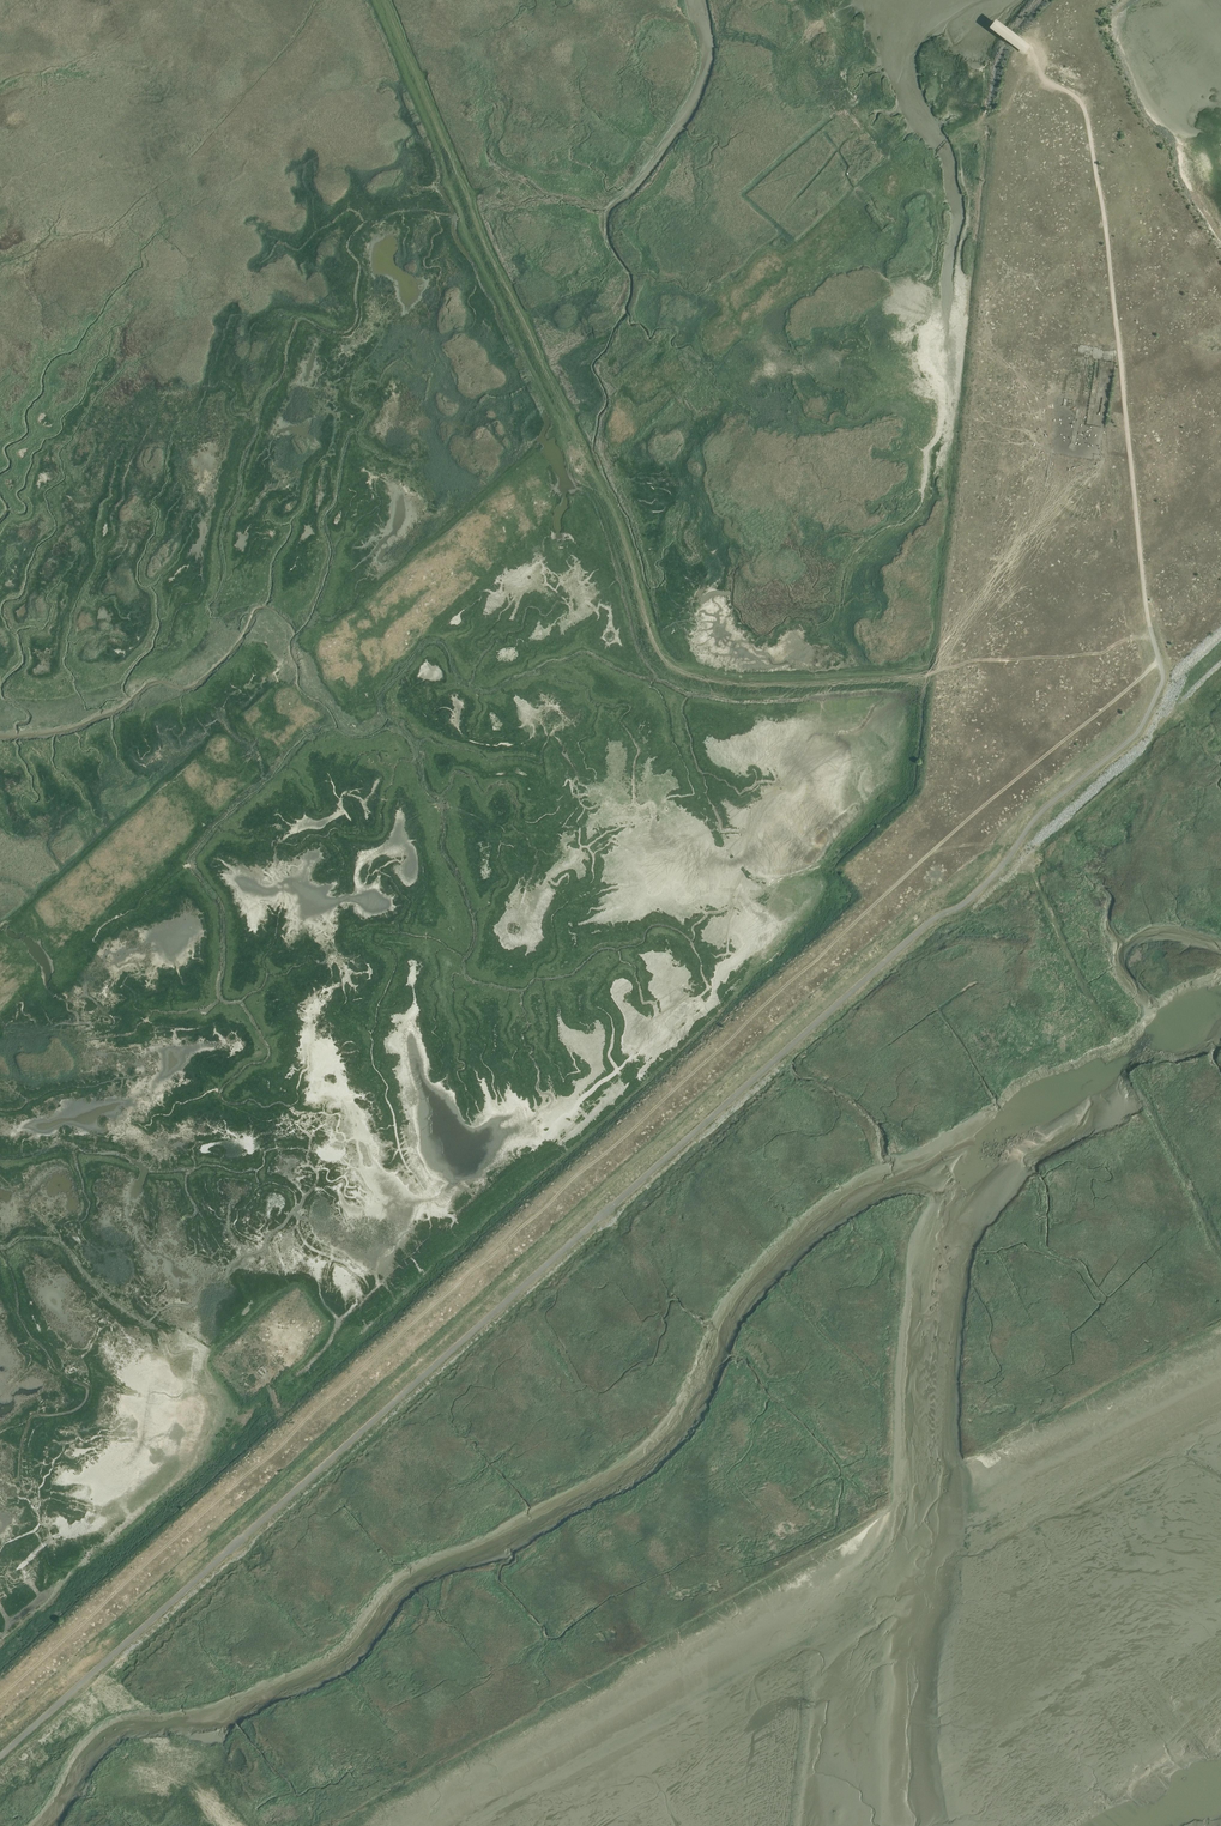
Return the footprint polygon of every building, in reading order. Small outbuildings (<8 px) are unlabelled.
[(795,1659),(793,1653),(783,1657),(785,1663),(795,1659)]
